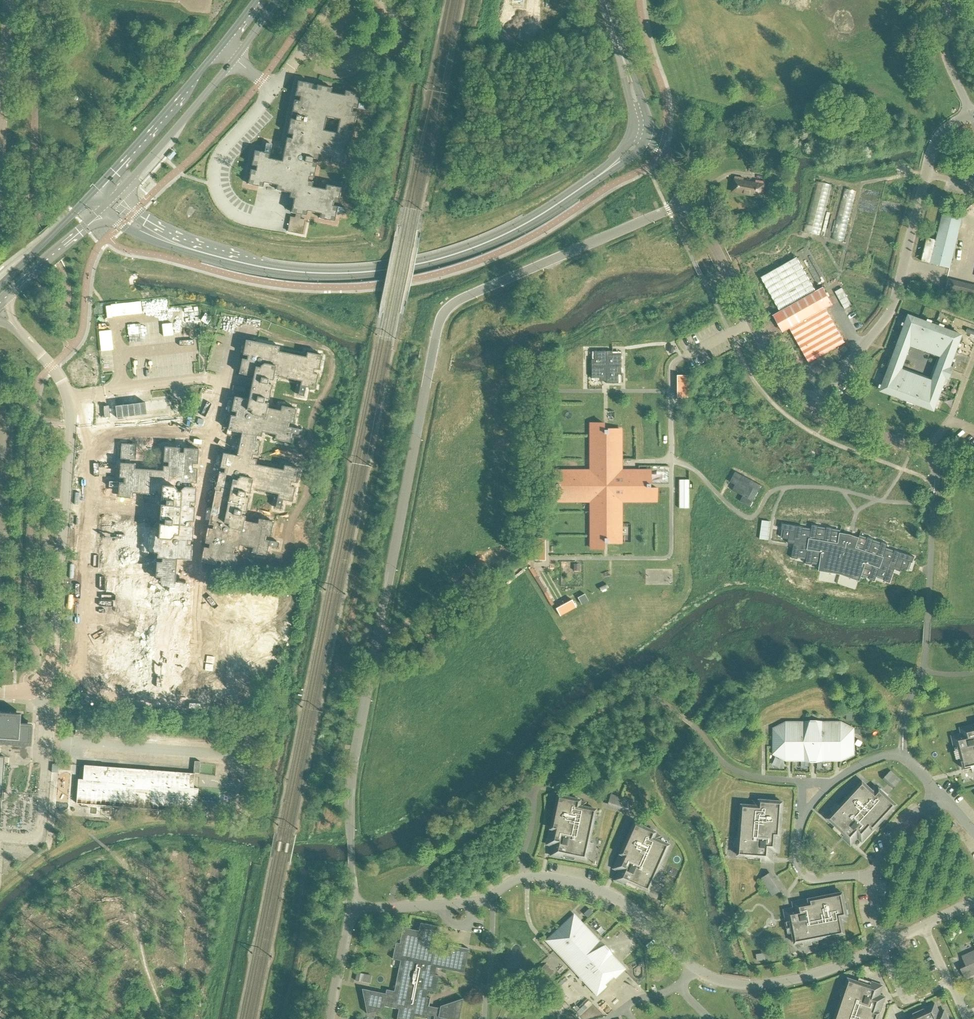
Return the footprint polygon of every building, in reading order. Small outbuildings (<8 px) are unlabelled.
[(317,85),(316,90),(312,89),(313,84),(298,81),(295,96),(300,97),(299,101),(294,100),(291,115),(296,116),(295,120),(290,119),(287,134),(292,135),(291,139),(286,138),(282,161),(269,158),(271,144),(266,143),(264,153),(254,151),(251,166),(256,167),(255,170),(251,169),(248,185),(263,188),(264,183),(277,186),(276,190),(290,193),(289,198),(294,199),(291,213),(296,214),(295,218),(290,217),(287,232),(302,235),(305,220),(300,219),(301,215),(306,216),(307,211),(320,214),(319,219),(334,222),(336,212),(345,214),(347,208),(332,206),(333,202),(338,203),(341,188),(326,185),(325,189),(312,187),(313,182),(308,181),(309,177),(314,178),(317,163),(312,162),(313,158),(317,159),(318,155),(332,157),(331,162),(346,165),(349,150),(344,149),(345,145),(349,146),(352,131),(348,130),(349,127),(353,127),(356,112),(352,111),(352,108),(366,111),(368,105),(358,103),(360,94),(345,91),(344,95),(331,93),(332,88),(317,85)] [(733,191),(748,194),(750,181),(744,180),(744,178),(736,177),(734,183),(733,191)] [(805,230),(821,233),(832,182),(816,179),(805,230)] [(750,181),(748,194),(763,197),(764,188),(765,182),(756,180),(756,182),(750,181)] [(846,239),(857,189),(844,186),(834,237),(846,239)] [(937,240),(927,238),(921,261),(950,268),(963,213),(944,209),(937,240)] [(797,257),(761,277),(780,310),(785,319),(790,328),(809,363),(845,343),(826,309),(833,305),(823,287),(816,291),(797,257)] [(842,288),(835,292),(840,300),(847,297),(842,288)] [(780,333),(790,328),(785,319),(780,310),(771,315),(780,333)] [(973,320),(973,313),(968,311),(966,317),(973,320)] [(931,324),(909,315),(908,319),(907,319),(906,324),(900,341),(899,341),(898,346),(896,350),(907,353),(911,344),(942,355),(939,365),(949,369),(951,365),(953,360),(952,360),(959,344),(960,339),(962,335),(940,327),(931,323),(931,324)] [(257,342),(230,474),(296,487),(322,355),(279,347),(257,342)] [(591,360),(591,366),(606,366),(606,351),(594,351),(594,360),(591,360)] [(606,351),(606,366),(621,366),(621,354),(612,354),(612,351),(606,351)] [(883,387),(881,391),(903,399),(912,402),(934,410),(935,406),(936,406),(937,401),(943,384),(944,385),(945,380),(947,376),(936,372),(932,382),(901,370),(904,360),(894,356),(892,360),(891,365),(885,382),(884,382),(883,387)] [(591,366),(591,378),(600,378),(600,381),(606,381),(606,366),(591,366)] [(606,381),(606,383),(618,383),(618,375),(621,375),(621,366),(606,366),(606,381)] [(77,383),(91,383),(92,370),(77,370),(77,383)] [(688,375),(678,375),(678,398),(688,397),(688,375)] [(168,397),(113,401),(114,416),(152,414),(152,407),(168,406),(168,397)] [(549,501),(550,501),(549,500),(591,500),(591,548),(604,548),(604,542),(607,542),(620,542),(620,500),(655,500),(655,501),(656,501),(656,488),(649,488),(649,484),(650,484),(650,471),(649,471),(620,471),(620,430),(620,429),(607,429),(607,430),(604,430),(604,423),(591,423),(591,424),(591,471),(556,471),(555,471),(555,484),(556,484),(556,488),(549,488),(549,501)] [(752,504),(762,483),(734,469),(729,479),(735,482),(732,488),(742,493),(740,498),(752,504)] [(689,480),(679,480),(679,500),(689,500),(689,480)] [(106,513),(95,676),(210,684),(212,650),(201,649),(212,488),(177,485),(176,496),(130,493),(129,515),(106,513)] [(762,520),(760,539),(768,540),(770,521),(762,520)] [(894,552),(886,550),(888,544),(882,542),(881,544),(873,542),(874,539),(868,537),(867,539),(859,537),(858,540),(851,538),(847,537),(840,536),(841,532),(833,531),(833,528),(827,527),(826,530),(818,528),(818,526),(812,525),(811,531),(803,529),(803,527),(782,523),(781,530),(784,530),(783,538),(788,539),(788,543),(794,544),(792,558),(798,559),(798,556),(807,557),(806,564),(812,565),(813,562),(820,563),(821,563),(822,559),(831,561),(829,572),(840,574),(850,578),(854,567),(863,570),(862,574),(870,576),(869,579),(875,581),(877,575),(885,578),(884,581),(890,583),(895,569),(901,571),(902,568),(907,570),(910,562),(913,563),(915,557),(895,550),(894,552)] [(588,600),(584,594),(577,598),(581,604),(588,600)] [(559,614),(575,605),(570,597),(554,606),(559,614)] [(31,745),(32,724),(20,723),(21,713),(0,711),(0,743),(31,745)] [(780,729),(774,729),(774,753),(780,753),(780,756),(792,756),(792,759),(811,759),(811,753),(816,753),(816,759),(835,759),(835,756),(847,756),(847,753),(853,753),(853,729),(847,729),(847,726),(835,726),(835,723),(792,723),(792,726),(780,726),(780,729)] [(961,728),(965,745),(959,746),(964,768),(973,766),(973,725),(961,728)] [(83,779),(78,779),(76,803),(196,812),(198,788),(193,788),(195,773),(84,765),(83,779)] [(896,775),(888,784),(894,789),(902,780),(896,775)] [(829,818),(846,834),(850,829),(862,841),(896,805),(880,789),(879,790),(874,785),(870,789),(863,782),(829,818)] [(579,800),(557,795),(547,844),(564,847),(562,853),(585,858),(595,809),(585,807),(586,802),(579,801),(579,800)] [(631,800),(617,796),(614,807),(627,812),(631,800)] [(753,800),(753,806),(742,805),(739,854),(761,856),(762,850),(779,851),(782,802),(760,800),(760,801),(753,800)] [(654,832),(634,823),(613,868),(629,875),(627,881),(647,890),(668,845),(658,840),(660,836),(654,833),(654,832)] [(771,872),(761,878),(769,890),(779,884),(771,872)] [(844,933),(842,923),(848,922),(847,916),(842,893),(794,902),(797,919),(791,921),(794,935),(793,935),(795,943),(803,942),(803,941),(844,933)] [(587,917),(593,912),(589,908),(583,913),(587,917)] [(573,916),(547,940),(596,994),(605,985),(604,984),(612,976),(614,977),(623,969),(573,916)] [(420,923),(419,931),(402,928),(399,943),(395,942),(392,959),(400,960),(394,991),(386,990),(385,993),(362,989),(366,1013),(383,1010),(383,1006),(399,1009),(397,1018),(414,1018),(414,1016),(429,1018),(430,1018),(431,1015),(434,1016),(433,1018),(446,1018),(449,1018),(458,1018),(463,999),(462,998),(440,1006),(440,1008),(428,1006),(430,998),(426,997),(427,990),(435,992),(438,975),(435,975),(436,967),(463,973),(468,949),(448,945),(446,953),(432,950),(436,926),(420,923)] [(962,957),(966,966),(960,968),(965,978),(973,974),(973,951),(962,957)] [(545,980),(553,972),(545,964),(537,972),(545,980)] [(356,972),(355,980),(361,982),(363,974),(356,972)] [(885,997),(868,992),(870,986),(849,979),(835,1018),(877,1018),(885,997)] [(944,1010),(929,1018),(926,1012),(911,1018),(948,1018),(944,1010)]
